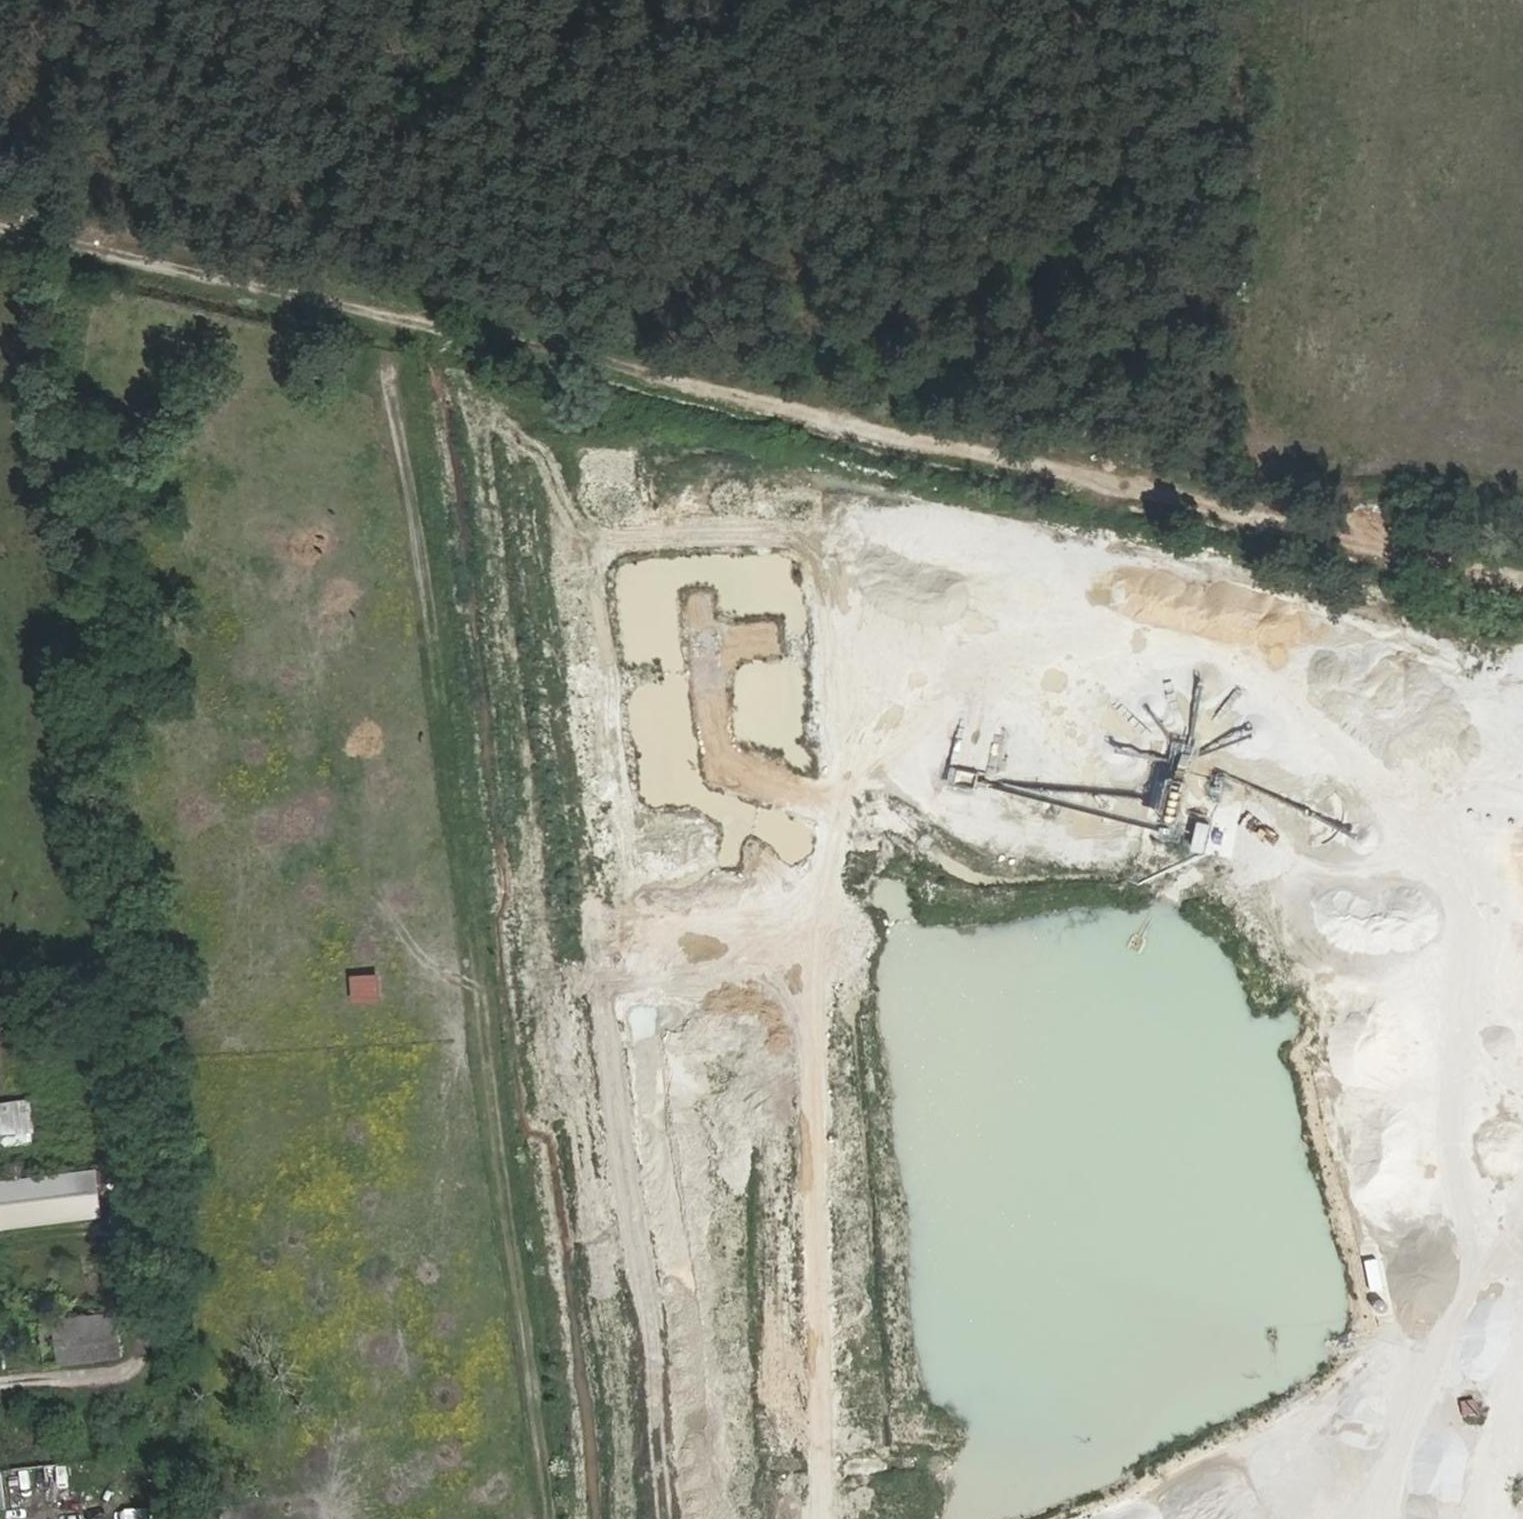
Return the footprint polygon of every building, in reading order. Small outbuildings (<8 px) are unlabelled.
[(36,1141),(34,1101),(0,1103),(0,1143),(36,1141)] [(0,1182),(0,1232),(107,1222),(102,1172),(0,1182)] [(56,1317),(58,1364),(123,1361),(121,1315),(56,1317)] [(1460,1404),(1464,1419),(1478,1416),(1475,1400),(1460,1404)] [(6,1471),(0,1472),(0,1512),(9,1511),(6,1471)]
